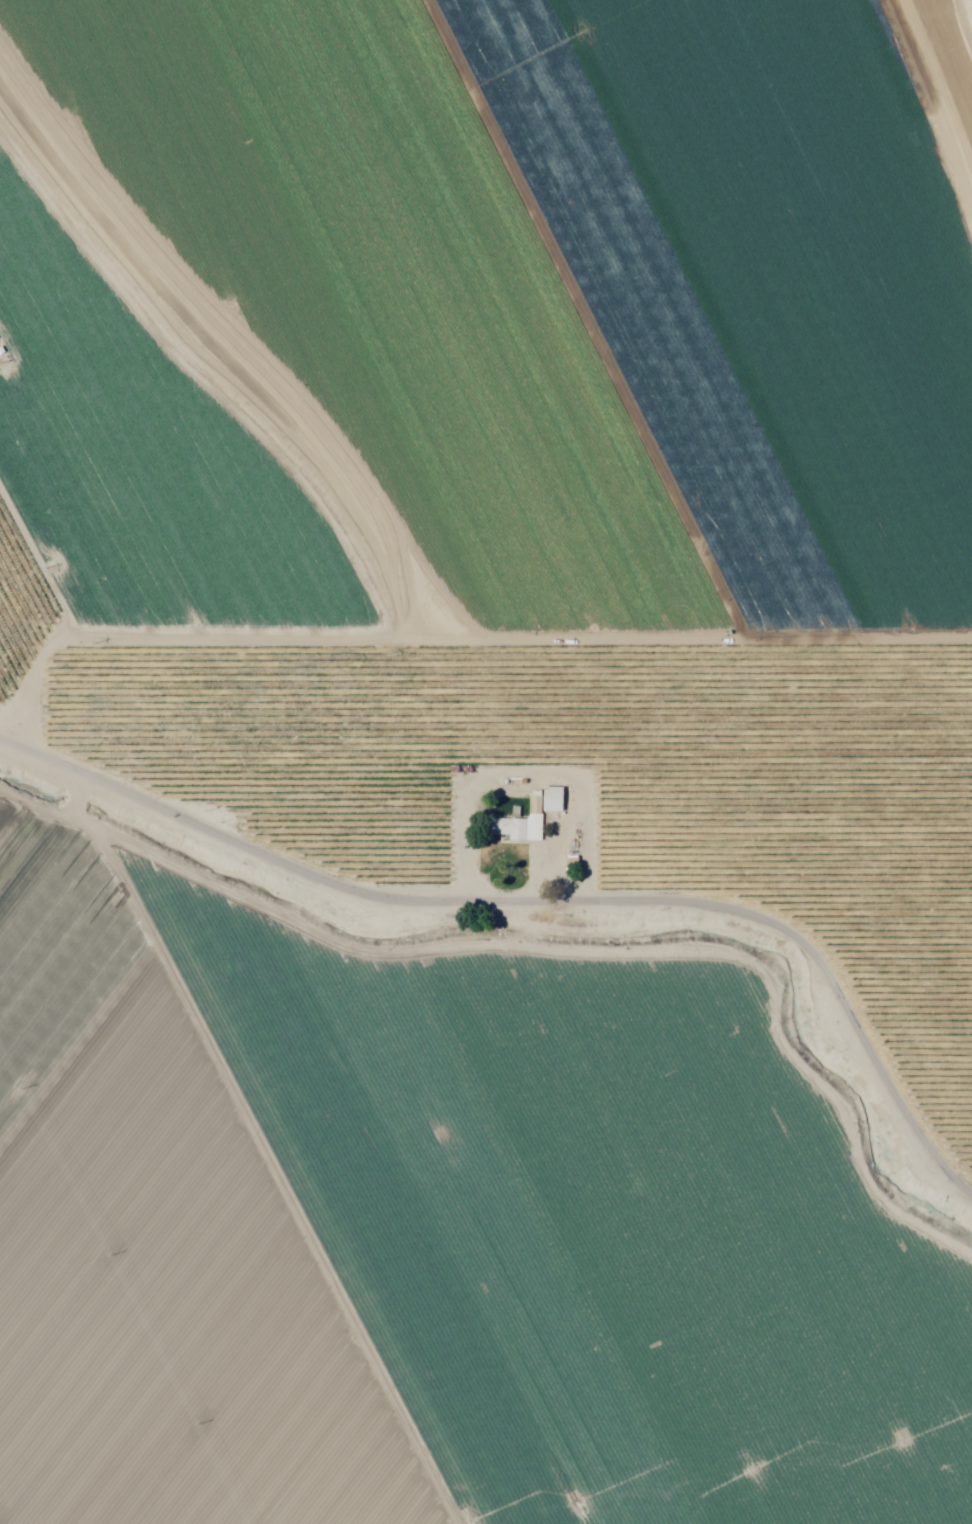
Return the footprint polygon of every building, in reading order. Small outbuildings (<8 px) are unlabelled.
[(563,814),(563,788),(542,788),(542,814),(563,814)] [(541,843),(541,814),(529,814),(529,821),(490,820),(490,836),(504,837),(504,843),(541,843)]
